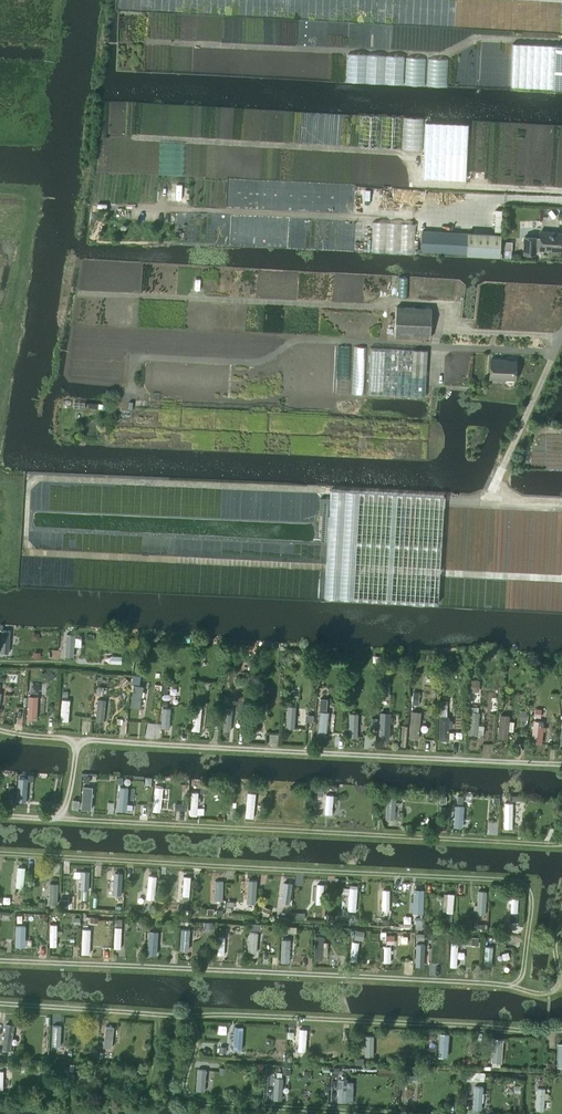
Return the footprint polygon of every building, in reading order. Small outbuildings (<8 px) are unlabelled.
[(555,45),(513,44),(511,87),(553,88),(561,89),(561,45),(555,45)] [(466,180),(468,124),(425,123),(423,178),(466,180)] [(468,233),(422,230),(421,252),(466,254),(500,256),(501,235),(468,233)] [(561,249),(561,233),(540,232),(540,237),(524,236),(523,255),(535,255),(535,249),(539,249),(561,250),(561,249)] [(430,338),(432,309),(396,307),(395,336),(430,338)] [(425,397),(427,350),(370,347),(368,394),(425,397)] [(515,379),(516,361),(501,360),(501,359),(491,359),(490,378),(515,379)] [(2,630),(1,653),(9,653),(9,631),(2,630)] [(75,636),(66,635),(65,657),(73,658),(75,636)] [(122,657),(110,657),(110,664),(122,665),(122,657)] [(137,665),(134,669),(140,673),(141,671),(145,673),(146,671),(137,665)] [(50,671),(44,676),(49,682),(55,677),(50,671)] [(125,676),(120,681),(125,686),(130,682),(125,676)] [(471,680),(470,691),(479,692),(480,680),(471,680)] [(143,687),(133,685),(130,708),(140,709),(143,687)] [(29,696),(27,722),(36,722),(38,697),(29,696)] [(96,722),(96,723),(102,723),(105,700),(98,699),(98,700),(96,722)] [(70,701),(62,700),(60,722),(69,722),(70,701)] [(262,700),(255,700),(254,722),(261,722),(262,700)] [(289,705),(287,728),(294,729),(295,706),(289,705)] [(194,706),(192,731),(199,732),(202,706),(194,706)] [(171,709),(163,708),(161,729),(169,729),(171,709)] [(225,711),(223,730),(230,731),(232,711),(225,711)] [(319,712),(317,734),(326,735),(328,712),(319,711),(319,712)] [(412,711),(410,738),(418,738),(420,712),(412,711)] [(470,712),(468,735),(477,736),(479,713),(470,712)] [(381,713),(379,740),(388,740),(389,725),(392,725),(392,718),(389,718),(390,714),(381,713)] [(358,714),(349,714),(347,738),(356,739),(358,714)] [(501,715),(499,739),(507,740),(509,716),(501,715)] [(440,717),(440,740),(449,741),(449,729),(451,729),(451,721),(449,721),(449,718),(449,717),(440,717)] [(534,721),(532,744),(541,745),(542,732),(545,732),(546,729),(542,728),(543,722),(534,721)] [(28,781),(19,780),(17,802),(26,803),(28,781)] [(92,788),(83,788),(81,811),(91,811),(92,788)] [(128,788),(120,788),(118,812),(126,813),(128,788)] [(163,789),(155,788),(153,812),(160,813),(163,789)] [(256,795),(248,794),(245,819),(253,819),(256,795)] [(327,795),(325,816),(332,817),(334,796),(327,795)] [(395,798),(387,797),(386,820),(394,821),(395,798)] [(78,809),(79,800),(73,799),(71,808),(78,809)] [(513,804),(505,804),(504,829),(512,829),(513,804)] [(463,807),(456,806),(454,828),(461,829),(463,807)] [(18,865),(15,887),(23,888),(25,866),(18,865)] [(89,872),(81,872),(81,890),(89,891),(89,872)] [(123,874),(114,874),(113,896),(121,896),(123,874)] [(149,875),(146,898),(155,899),(157,876),(149,875)] [(183,876),(182,895),(189,896),(191,876),(183,876)] [(215,881),(214,900),(223,900),(223,881),(215,881)] [(257,882),(248,881),(246,904),(255,905),(257,882)] [(49,883),(48,903),(57,904),(58,884),(49,883)] [(292,884),(284,883),(281,903),(289,904),(292,884)] [(317,884),(316,904),(323,904),(324,884),(317,884)] [(351,887),(349,908),(356,908),(357,887),(351,887)] [(414,888),(413,912),(422,913),(423,888),(414,888)] [(486,892),(478,891),(476,915),(485,916),(486,892)] [(444,894),(442,911),(446,911),(446,912),(452,912),(454,893),(447,893),(447,894),(444,894)] [(26,927),(16,927),(15,948),(24,948),(26,927)] [(83,929),(82,954),(89,954),(90,930),(83,929)] [(182,930),(180,949),(188,949),(189,929),(182,929),(182,930)] [(356,930),(355,939),(363,941),(365,931),(356,930)] [(157,956),(158,933),(149,932),(148,956),(157,956)] [(250,933),(248,954),(256,955),(258,934),(250,933)] [(394,935),(386,935),(386,944),(394,944),(394,935)] [(314,936),(313,959),(322,959),(323,936),(314,936)] [(289,963),(290,940),(282,940),(281,963),(289,963)] [(352,942),(350,960),(356,961),(359,943),(352,942)] [(423,967),(424,945),(416,944),(415,967),(423,967)] [(485,946),(483,965),(491,966),(493,947),(485,946)] [(5,1024),(2,1049),(10,1050),(13,1025),(5,1024)] [(61,1026),(53,1026),(51,1047),(60,1047),(61,1026)] [(243,1028),(235,1028),(233,1051),(242,1052),(243,1028)] [(105,1029),(102,1052),(109,1053),(112,1030),(105,1029)] [(300,1029),(298,1051),(305,1051),(307,1029),(300,1029)] [(448,1035),(439,1034),(438,1058),(447,1058),(448,1035)] [(493,1038),(491,1061),(501,1062),(503,1038),(493,1038)] [(205,1092),(206,1070),(198,1070),(196,1091),(205,1092)] [(282,1101),(283,1079),(275,1078),(274,1100),(282,1101)] [(346,1103),(347,1081),(338,1080),(337,1103),(346,1103)] [(481,1111),(482,1088),(474,1087),(472,1110),(481,1111)] [(543,1112),(545,1089),(536,1088),(535,1111),(543,1112)]
